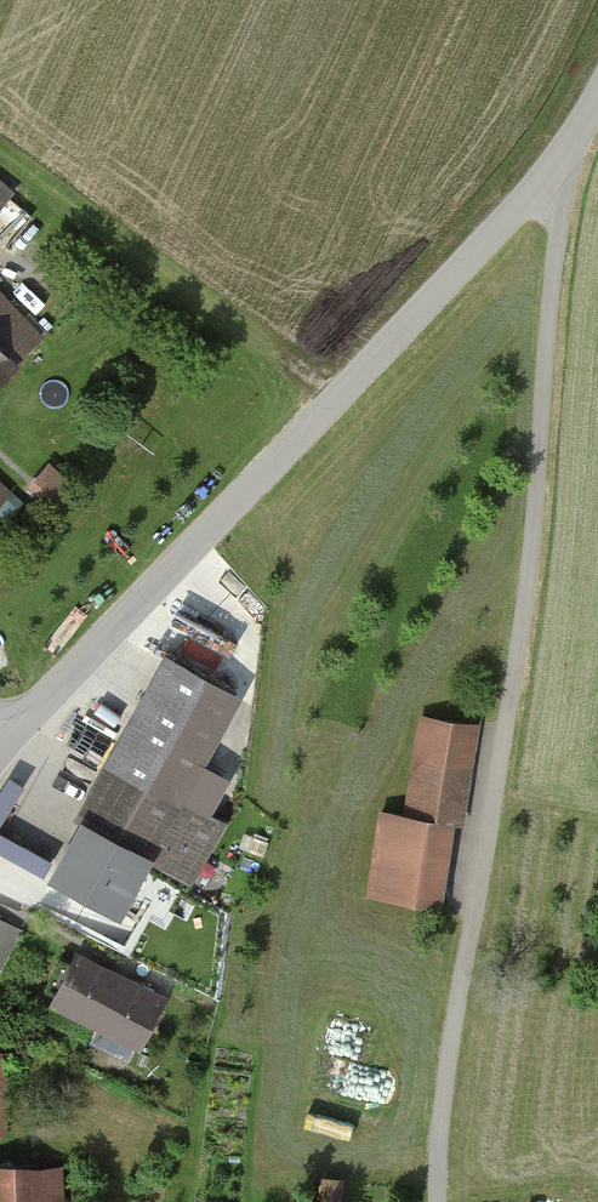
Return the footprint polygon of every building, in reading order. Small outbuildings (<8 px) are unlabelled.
[(15,199),(0,186),(0,217),(15,199)] [(52,348),(0,289),(0,394),(52,348)] [(42,469),(43,496),(65,495),(64,468),(42,469)] [(19,497),(0,480),(0,517),(19,497)] [(246,705),(167,662),(79,824),(85,827),(53,888),(127,928),(157,873),(198,895),(234,830),(191,807),(246,705)] [(482,731),(419,722),(405,819),(382,816),(369,901),(445,912),(456,839),(467,840),(482,731)] [(0,924),(0,982),(3,984),(25,936),(0,924)] [(171,1003),(80,959),(53,1013),(144,1057),(171,1003)] [(14,1142),(20,1059),(0,1057),(0,1141),(14,1142)] [(60,1158),(0,1161),(0,1201),(61,1201),(60,1158)] [(317,1171),(315,1201),(343,1201),(346,1173),(317,1171)]
